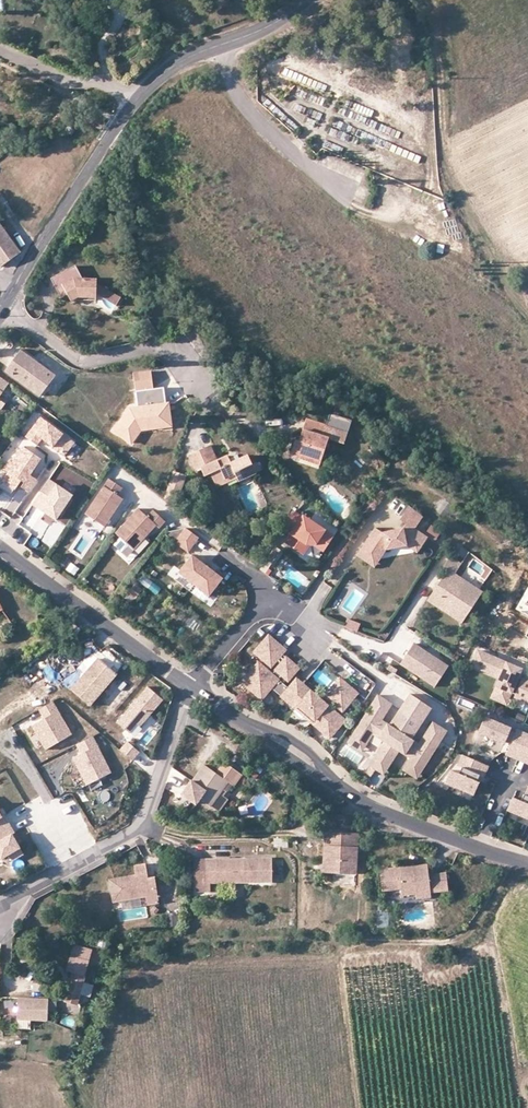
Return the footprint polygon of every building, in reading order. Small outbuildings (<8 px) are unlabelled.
[(309,110),(307,117),(321,120),(322,113),(309,110)] [(1,269),(21,255),(0,226),(0,267),(1,269)] [(77,268),(55,280),(64,298),(69,296),(73,302),(80,298),(98,298),(99,295),(103,287),(98,284),(98,280),(84,279),(77,268)] [(122,298),(103,287),(99,295),(118,306),(122,298)] [(148,320),(139,326),(148,339),(157,333),(148,320)] [(22,352),(7,371),(40,395),(54,376),(22,352)] [(153,372),(134,375),(136,392),(155,389),(153,372)] [(2,393),(10,384),(8,383),(0,377),(0,392),(2,393)] [(131,409),(114,432),(133,448),(143,434),(176,430),(172,404),(169,405),(167,390),(138,393),(140,408),(131,409)] [(40,416),(25,436),(38,446),(42,440),(64,456),(75,442),(40,416)] [(296,440),(292,451),(321,461),(329,438),(323,436),(326,425),(307,419),(299,441),(296,440)] [(349,432),(326,425),(323,436),(329,438),(346,443),(349,432)] [(211,475),(216,484),(235,475),(237,479),(239,482),(256,474),(247,456),(239,460),(231,463),(229,458),(227,456),(217,460),(210,445),(189,455),(196,471),(202,469),(205,477),(211,475)] [(41,458),(24,447),(8,472),(24,482),(21,487),(30,493),(38,480),(30,475),(41,458)] [(321,461),(292,451),(290,456),(319,466),(321,461)] [(237,455),(229,458),(231,463),(239,460),(237,455)] [(175,472),(166,499),(177,507),(187,477),(175,472)] [(235,475),(216,484),(218,488),(237,479),(235,475)] [(73,495),(49,479),(33,505),(57,520),(73,495)] [(123,488),(110,479),(93,505),(95,507),(94,509),(91,508),(87,514),(106,527),(124,499),(118,495),(123,488)] [(415,529),(423,516),(409,506),(400,519),(406,523),(415,529)] [(160,529),(166,522),(155,511),(149,518),(140,509),(130,520),(133,522),(131,524),(128,521),(117,534),(122,538),(135,550),(157,526),(160,529)] [(317,541),(326,547),(334,535),(296,510),(285,527),(293,532),(286,542),(301,552),(308,542),(317,541)] [(370,536),(357,555),(367,562),(373,552),(381,557),(386,549),(407,545),(417,552),(427,537),(415,529),(406,523),(403,528),(383,532),(375,527),(373,531),(376,533),(373,538),(370,536)] [(439,531),(430,525),(426,532),(435,538),(439,531)] [(190,552),(201,538),(188,528),(169,532),(167,535),(190,552)] [(375,567),(381,557),(373,552),(367,562),(375,567)] [(211,596),(224,579),(194,556),(181,573),(211,596)] [(455,573),(461,563),(450,556),(443,566),(448,569),(434,590),(454,604),(448,614),(462,623),(482,591),(479,589),(461,577),(455,573)] [(73,565),(69,570),(76,575),(79,569),(73,565)] [(144,577),(140,584),(159,595),(163,588),(144,577)] [(137,597),(143,588),(137,584),(131,592),(137,597)] [(516,609),(527,616),(527,586),(516,609)] [(454,604),(434,590),(428,600),(448,614),(454,604)] [(357,632),(360,624),(347,619),(344,627),(357,632)] [(75,623),(71,628),(79,636),(84,631),(75,623)] [(490,631),(481,628),(477,636),(486,641),(490,631)] [(258,663),(242,683),(262,700),(271,688),(296,710),(299,707),(324,728),(321,731),(330,738),(345,720),(328,705),(331,701),(339,708),(347,699),(351,702),(358,693),(340,679),(322,700),(303,685),(295,694),(289,689),(279,680),(282,676),(288,681),(299,668),(282,654),(285,650),(269,636),(254,653),(271,667),(276,661),(281,665),(272,675),(258,663)] [(433,685),(449,663),(414,640),(399,663),(433,685)] [(512,693),(518,696),(517,698),(527,703),(527,681),(523,679),(522,682),(516,680),(521,669),(478,650),(471,666),(501,678),(497,687),(512,693)] [(100,662),(74,692),(94,708),(119,678),(100,662)] [(295,694),(303,685),(297,679),(289,689),(295,694)] [(507,705),(512,693),(497,687),(492,698),(507,705)] [(166,702),(149,688),(119,724),(133,735),(140,726),(143,729),(166,702)] [(393,704),(378,695),(351,739),(361,746),(370,732),(385,741),(377,753),(392,762),(399,750),(415,760),(410,768),(420,775),(448,731),(434,722),(420,744),(413,739),(411,738),(420,722),(422,724),(432,707),(411,694),(400,710),(402,711),(393,727),(383,721),(393,704)] [(343,711),(351,702),(347,699),(339,708),(343,711)] [(73,735),(56,703),(40,711),(44,720),(34,726),(46,749),(73,735)] [(324,728),(299,707),(296,710),(321,731),(324,728)] [(486,717),(479,732),(504,743),(505,741),(511,744),(507,754),(527,764),(527,734),(518,729),(516,733),(510,730),(511,728),(486,717)] [(413,739),(422,724),(420,722),(411,738),(413,739)] [(373,734),(370,732),(361,746),(351,739),(348,742),(362,751),(373,734)] [(115,775),(96,738),(78,747),(82,756),(75,759),(89,788),(115,775)] [(141,753),(128,742),(122,750),(134,761),(141,753)] [(377,770),(385,757),(377,753),(370,765),(377,770)] [(451,770),(446,782),(473,794),(479,782),(477,781),(480,775),(484,776),(488,766),(463,756),(459,766),(462,767),(459,773),(451,770)] [(385,774),(392,762),(385,757),(377,770),(385,774)] [(418,778),(420,775),(410,768),(415,760),(412,758),(405,770),(418,778)] [(240,773),(222,760),(214,771),(202,763),(191,780),(190,779),(181,792),(195,802),(198,797),(209,804),(218,792),(226,780),(232,784),(240,773)] [(526,795),(524,794),(521,801),(514,797),(508,810),(527,818),(527,790),(526,795)] [(226,798),(218,792),(209,804),(218,810),(226,798)] [(0,810),(0,853),(9,868),(28,858),(0,810)] [(356,832),(325,830),(323,871),(354,873),(356,832)] [(208,857),(208,873),(197,873),(197,890),(213,890),(214,881),(275,882),(275,858),(208,857)] [(208,873),(208,857),(197,858),(197,873),(208,873)] [(426,873),(425,862),(376,868),(379,891),(398,889),(399,895),(413,894),(414,898),(429,897),(428,892),(435,891),(447,890),(444,871),(426,873)] [(150,879),(150,876),(148,863),(137,864),(138,873),(112,877),(115,899),(144,895),(144,892),(147,892),(149,903),(160,901),(157,878),(150,879)] [(93,949),(75,943),(67,970),(73,972),(65,1001),(76,1004),(93,949)] [(47,997),(19,995),(17,1016),(46,1018),(47,997)]
